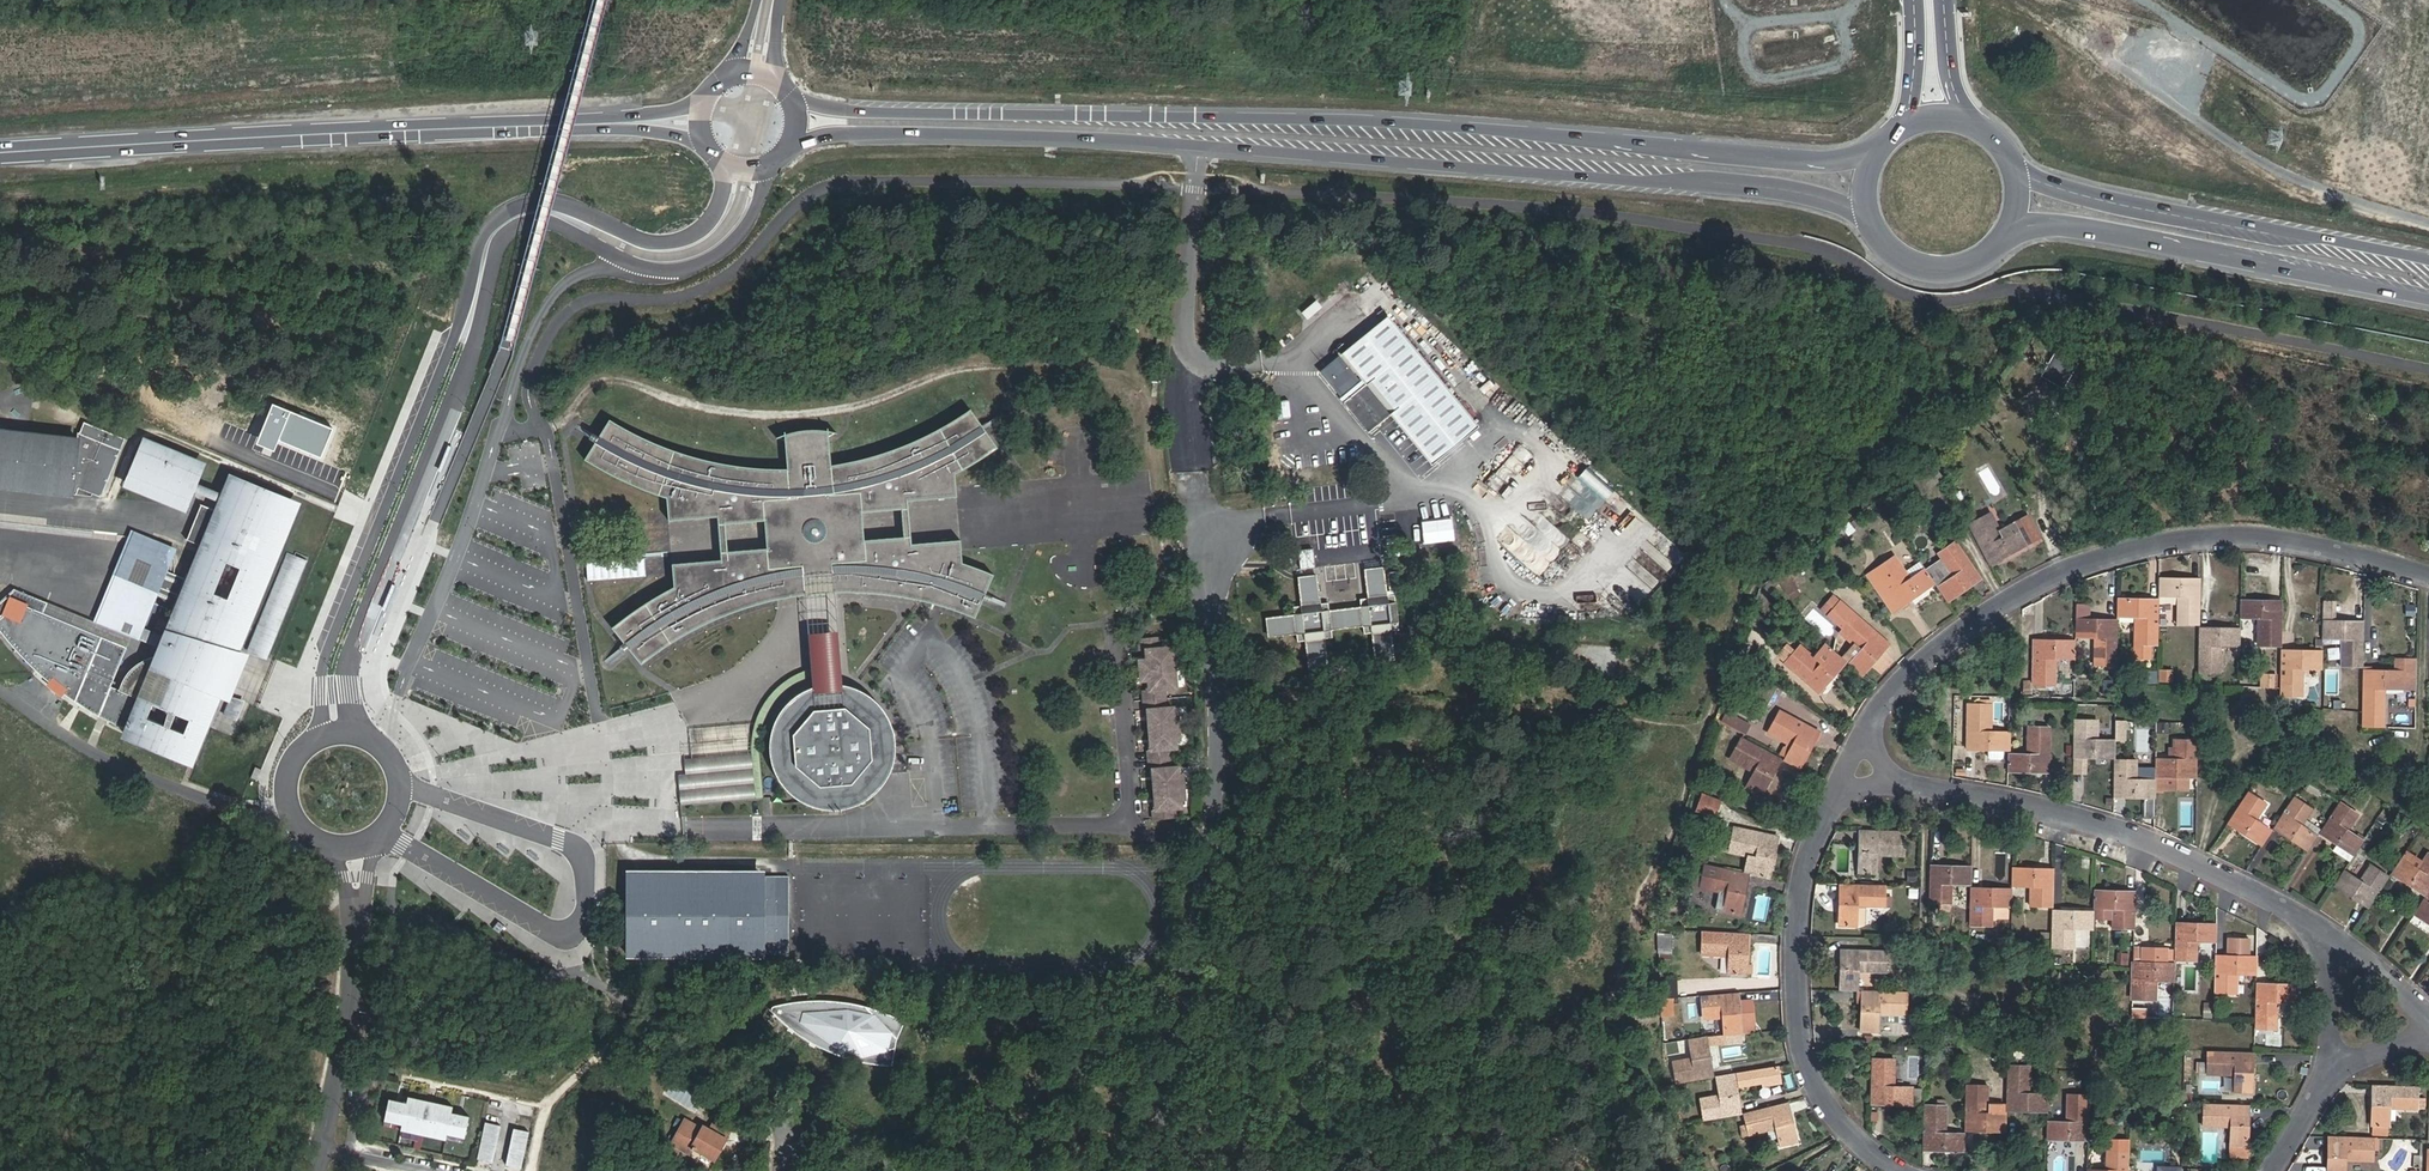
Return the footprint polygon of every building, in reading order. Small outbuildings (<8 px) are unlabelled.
[(1309,319),(1323,306),(1317,299),(1302,312),(1309,319)] [(1482,429),(1391,317),(1344,356),(1369,387),(1348,403),(1371,432),(1392,416),(1433,468),(1482,429)] [(2063,387),(2077,364),(2056,352),(2042,375),(2063,387)] [(723,560),(716,560),(667,563),(669,585),(606,626),(622,650),(632,666),(674,636),(716,616),(755,602),(779,598),(796,594),(838,591),(900,597),(940,607),(970,619),(989,577),(955,542),(907,546),(900,546),(899,537),(860,540),(843,541),(841,514),(858,513),(897,511),(897,502),(903,501),(953,498),(959,472),(936,431),(879,454),(827,468),(825,432),(803,431),(781,435),(782,469),(730,465),(698,458),(653,443),(600,418),(580,459),(662,498),(664,520),(712,516),(719,515),(720,524),(759,521),(775,520),(778,547),(762,548),(722,551),(723,560)] [(77,495),(78,489),(93,494),(103,498),(122,450),(79,433),(78,440),(0,432),(0,487),(77,495)] [(166,451),(144,442),(127,484),(148,493),(149,488),(160,493),(158,497),(183,508),(192,486),(188,484),(189,482),(193,483),(201,466),(176,455),(174,459),(164,455),(166,451)] [(1496,490),(1514,473),(1525,461),(1527,463),(1534,456),(1523,445),(1487,480),(1496,490)] [(1932,455),(1918,466),(1925,476),(1938,466),(1932,455)] [(1586,468),(1580,476),(1607,498),(1614,490),(1586,468)] [(294,504),(230,479),(219,507),(225,510),(223,514),(200,505),(185,540),(209,549),(207,554),(201,551),(190,581),(164,571),(160,569),(151,591),(147,601),(151,603),(176,613),(168,633),(174,635),(165,657),(159,656),(142,660),(142,661),(133,666),(124,678),(119,690),(106,721),(129,732),(127,737),(190,763),(205,725),(199,723),(213,690),(226,657),(232,659),(294,504)] [(1596,496),(1587,504),(1571,486),(1563,493),(1585,519),(1603,503),(1596,496)] [(78,489),(77,495),(93,497),(93,494),(78,489)] [(1618,491),(1610,495),(1616,507),(1624,502),(1618,491)] [(900,546),(907,546),(903,501),(897,502),(897,511),(899,537),(900,546)] [(1992,564),(2040,537),(2028,514),(2009,524),(2012,530),(2002,536),(1999,530),(1989,512),(1970,523),(1992,564)] [(860,540),(858,513),(841,514),(843,541),(860,540)] [(712,516),(716,560),(723,560),(722,551),(720,524),(719,515),(712,516)] [(1510,527),(1499,539),(1539,574),(1552,560),(1551,559),(1568,540),(1554,529),(1546,538),(1521,518),(1515,525),(1526,535),(1523,538),(1510,527)] [(759,521),(762,548),(778,547),(775,520),(759,521)] [(1588,520),(1582,527),(1592,535),(1598,529),(1588,520)] [(2009,524),(1999,530),(2002,536),(2012,530),(2009,524)] [(94,622),(136,639),(151,603),(147,601),(151,591),(160,569),(164,571),(172,550),(130,533),(94,622)] [(1947,603),(1982,579),(1955,542),(1936,554),(1951,576),(1937,587),(1947,603)] [(286,553),(251,653),(272,656),(309,565),(286,553)] [(1874,570),(1900,606),(1934,583),(1924,568),(1909,579),(1894,556),(1874,570)] [(1388,629),(1384,590),(1377,591),(1375,566),(1354,568),(1356,593),(1348,594),(1349,604),(1319,607),(1318,597),(1309,598),(1307,573),(1288,575),(1290,599),(1284,600),(1285,611),(1260,613),(1262,633),(1287,630),(1288,639),(1295,638),(1297,664),(1316,662),(1313,636),(1322,635),(1321,627),(1351,623),(1352,632),(1360,631),(1362,657),(1383,655),(1381,629),(1388,629)] [(1874,570),(1865,577),(1890,613),(1900,606),(1874,570)] [(1397,601),(1396,571),(1387,571),(1388,602),(1397,601)] [(2200,578),(2159,577),(2158,597),(2177,597),(2177,624),(2199,625),(2200,578)] [(1765,591),(1752,623),(1763,627),(1774,598),(1765,591)] [(1849,664),(1863,676),(1890,646),(1839,602),(1833,596),(1821,609),(1827,615),(1843,629),(1840,632),(1861,651),(1849,664)] [(2158,599),(2116,598),(2116,617),(2135,618),(2135,644),(2157,645),(2158,599)] [(2281,646),(2281,601),(2241,600),(2240,618),(2258,618),(2258,646),(2281,646)] [(98,717),(110,687),(126,648),(114,643),(108,656),(96,651),(101,638),(16,603),(0,617),(0,631),(24,660),(60,692),(98,717)] [(2322,620),(2338,621),(2339,608),(2323,608),(2322,620)] [(2076,610),(2076,619),(2075,638),(2093,638),(2093,665),(2115,666),(2116,620),(2083,619),(2083,610),(2076,610)] [(2341,640),(2340,648),(2340,667),(2362,668),(2363,622),(2359,621),(2338,621),(2322,620),(2322,640),(2341,640)] [(2199,628),(2198,673),(2221,674),(2222,646),(2240,647),(2240,629),(2199,628)] [(168,633),(159,656),(165,657),(174,635),(168,633)] [(1137,708),(1140,746),(1137,747),(1138,768),(1141,767),(1144,807),(1140,807),(1141,818),(1165,816),(1164,807),(1171,806),(1170,797),(1174,796),(1172,773),(1169,773),(1168,766),(1162,766),(1161,747),(1167,746),(1166,738),(1170,738),(1168,715),(1165,715),(1164,706),(1162,707),(1160,686),(1166,686),(1164,645),(1151,646),(1150,636),(1129,638),(1130,648),(1133,647),(1134,658),(1127,658),(1128,678),(1135,678),(1136,688),(1133,688),(1134,709),(1137,708)] [(114,643),(101,638),(96,651),(108,656),(114,643)] [(2035,640),(2034,686),(2056,686),(2057,659),(2075,659),(2075,640),(2035,640)] [(2322,648),(2340,648),(2341,640),(2322,640),(2322,648)] [(1818,694),(1846,662),(1833,650),(1822,662),(1802,645),(1784,665),(1818,694)] [(2281,650),(2280,687),(2280,696),(2303,697),(2304,669),(2322,669),(2322,651),(2281,650)] [(226,657),(213,690),(226,695),(240,661),(232,659),(226,657)] [(2384,729),(2385,690),(2416,691),(2417,659),(2396,658),(2396,671),(2362,670),(2362,709),(2362,728),(2384,729)] [(2158,682),(2173,682),(2173,669),(2158,669),(2158,682)] [(2144,670),(2144,683),(2157,683),(2157,670),(2144,670)] [(2262,672),(2260,687),(2277,688),(2279,674),(2262,672)] [(850,800),(866,790),(871,784),(882,768),(885,756),(886,741),(882,722),(875,708),(864,697),(858,692),(851,689),(844,685),(824,682),(809,685),(791,692),(779,703),(772,712),(766,726),(763,741),(765,761),(771,775),(778,785),(790,795),(808,803),(827,806),(839,804),(850,800)] [(2100,694),(2111,695),(2111,685),(2101,685),(2100,694)] [(110,687),(98,717),(106,721),(119,690),(110,687)] [(246,701),(232,696),(224,715),(238,720),(246,701)] [(1968,703),(1967,750),(2008,751),(2008,732),(1990,731),(1991,699),(1981,699),(1981,704),(1968,703)] [(1751,724),(1727,711),(1721,721),(1746,734),(1751,724)] [(1792,746),(1786,757),(1784,760),(1800,769),(1820,733),(1780,712),(1769,734),(1786,743),(1792,746)] [(2074,757),(2088,757),(2113,758),(2114,740),(2097,740),(2097,721),(2075,720),(2074,757)] [(2127,720),(2115,720),(2114,741),(2127,741),(2127,720)] [(2170,732),(2170,722),(2157,722),(2157,732),(2170,732)] [(680,803),(757,801),(752,726),(698,729),(700,744),(686,745),(689,774),(677,775),(680,803)] [(2007,771),(2049,772),(2050,727),(2027,726),(2026,753),(2008,753),(2007,771)] [(1730,753),(1738,737),(1721,729),(1713,744),(1730,753)] [(1762,795),(1781,759),(1742,737),(1730,761),(1752,771),(1745,787),(1762,795)] [(2154,777),(2196,777),(2196,740),(2174,739),(2173,759),(2155,759),(2154,777)] [(1780,754),(1786,757),(1792,746),(1786,743),(1780,754)] [(2088,772),(2088,757),(2074,757),(2074,772),(2088,772)] [(2113,797),(2154,798),(2154,779),(2137,779),(2138,760),(2113,760),(2113,797)] [(261,770),(255,768),(251,779),(257,781),(261,770)] [(1697,810),(1715,817),(1721,799),(1704,792),(1697,810)] [(2248,793),(2228,824),(2261,846),(2272,830),(2257,820),(2266,804),(2248,793)] [(2273,828),(2308,850),(2317,836),(2302,826),(2313,809),(2293,797),(2273,828)] [(2349,862),(2353,856),(2363,840),(2349,831),(2359,815),(2339,802),(2319,833),(2336,845),(2332,851),(2349,862)] [(1755,856),(1752,875),(1770,879),(1778,838),(1733,829),(1729,851),(1747,854),(1755,856)] [(1859,832),(1857,872),(1877,873),(1877,855),(1904,855),(1905,833),(1859,832)] [(2425,896),(2428,890),(2428,852),(2427,851),(2415,868),(2400,858),(2390,873),(2425,896)] [(1749,874),(1752,875),(1755,856),(1747,854),(1744,873),(1749,874)] [(1741,914),(1749,874),(1744,873),(1703,865),(1692,863),(1690,873),(1688,883),(1688,885),(1699,887),(1725,892),(1722,911),(1741,914)] [(2333,886),(2368,908),(2388,877),(2370,864),(2358,880),(2344,870),(2333,886)] [(1971,866),(1930,865),(1929,903),(1952,903),(1952,884),(1970,885),(1971,866)] [(757,950),(757,948),(781,948),(782,870),(759,869),(759,867),(629,870),(629,947),(757,950)] [(2052,906),(2053,869),(2012,867),(2012,886),(2030,886),(2029,906),(2052,906)] [(1908,881),(1918,880),(1917,870),(1908,870),(1908,881)] [(1690,873),(1680,871),(1678,881),(1688,883),(1690,873)] [(1885,885),(1839,883),(1838,925),(1856,925),(1865,925),(1866,907),(1884,907),(1884,897),(1885,885)] [(1970,888),(1969,924),(1992,925),(1993,906),(2011,906),(2011,888),(1970,888)] [(2093,908),(2093,911),(2093,918),(2111,919),(2111,928),(2134,929),(2135,891),(2094,890),(2093,908)] [(2425,896),(2413,914),(2428,925),(2428,890),(2425,896)] [(2093,918),(2093,911),(2052,910),(2051,944),(2051,947),(2074,948),(2075,929),(2093,929),(2093,918)] [(2175,923),(2174,960),(2198,961),(2198,942),(2216,942),(2216,924),(2175,923)] [(1746,975),(1748,933),(1702,931),(1701,954),(1727,955),(1727,974),(1746,975)] [(1671,952),(1670,934),(1658,935),(1659,953),(1671,952)] [(1840,949),(1839,990),(1857,990),(1858,972),(1885,973),(1886,950),(1840,949)] [(2133,950),(2133,962),(2132,970),(2131,1000),(2155,1000),(2155,981),(2173,981),(2174,963),(2142,963),(2142,951),(2133,950)] [(2215,955),(2214,993),(2237,994),(2238,974),(2256,975),(2257,956),(2215,955)] [(1678,998),(1677,980),(1661,981),(1662,999),(1678,998)] [(2266,1030),(2277,1030),(2279,1001),(2296,1002),(2296,985),(2256,984),(2255,1022),(2255,1026),(2266,1026),(2266,1030)] [(1861,990),(1859,1031),(1878,1032),(1879,1014),(1906,1014),(1906,991),(1861,990)] [(1738,992),(1699,996),(1702,1019),(1722,1017),(1724,1034),(1742,1032),(1738,992)] [(883,1066),(891,1066),(896,1050),(896,1047),(905,1019),(841,999),(773,1005),(776,1032),(883,1066)] [(2203,1017),(2213,1017),(2213,1002),(2203,1002),(2203,1017)] [(1713,1076),(1706,1036),(1688,1038),(1690,1056),(1672,1060),(1675,1083),(1713,1076)] [(2206,1062),(2206,1074),(2234,1075),(2234,1093),(2252,1094),(2254,1053),(2206,1051),(2206,1062)] [(1872,1057),(1870,1104),(1912,1105),(1912,1086),(1894,1085),(1894,1058),(1872,1057)] [(1777,1064),(1735,1072),(1738,1085),(1763,1081),(1763,1083),(1780,1080),(1777,1064)] [(2006,1111),(2048,1112),(2048,1092),(2029,1092),(2030,1066),(2007,1065),(2006,1111)] [(956,1077),(970,1086),(976,1077),(962,1068),(956,1077)] [(876,1086),(878,1072),(867,1071),(865,1084),(876,1086)] [(1703,1119),(1740,1113),(1733,1072),(1716,1076),(1719,1093),(1699,1097),(1703,1119)] [(1966,1084),(1964,1131),(2005,1132),(2006,1113),(1988,1113),(1988,1085),(1966,1084)] [(2418,1110),(2418,1098),(2419,1087),(2372,1085),(2371,1126),(2389,1127),(2390,1109),(2418,1110)] [(2047,1139),(2088,1141),(2089,1094),(2065,1094),(2064,1121),(2047,1120),(2047,1139)] [(389,1098),(385,1120),(403,1124),(448,1134),(466,1137),(470,1116),(453,1112),(454,1106),(435,1102),(432,1113),(425,1111),(428,1100),(409,1096),(407,1102),(389,1098)] [(432,1113),(435,1102),(428,1100),(425,1111),(432,1113)] [(1788,1102),(1742,1113),(1748,1135),(1774,1128),(1779,1147),(1798,1142),(1788,1102)] [(1923,1150),(1964,1151),(1964,1133),(1946,1132),(1947,1105),(1924,1104),(1923,1150)] [(2248,1159),(2250,1105),(2203,1104),(2202,1127),(2229,1128),(2229,1158),(2248,1159)] [(704,1126),(702,1128),(685,1119),(672,1144),(689,1154),(693,1148),(714,1160),(731,1130),(715,1121),(710,1129),(704,1126)] [(480,1148),(493,1151),(498,1125),(486,1122),(480,1148)] [(403,1124),(401,1130),(447,1140),(448,1134),(403,1124)] [(2371,1126),(2370,1139),(2373,1139),(2389,1139),(2389,1127),(2371,1126)] [(511,1155),(524,1158),(530,1131),(517,1129),(511,1155)] [(2327,1170),(2345,1170),(2346,1160),(2373,1161),(2373,1139),(2370,1139),(2328,1137),(2327,1170)] [(480,1148),(478,1158),(494,1162),(496,1151),(493,1151),(480,1148)] [(2129,1151),(2106,1150),(2105,1169),(2086,1169),(2086,1170),(2128,1170),(2129,1151)] [(522,1168),(524,1158),(511,1155),(509,1154),(506,1165),(522,1168)]
